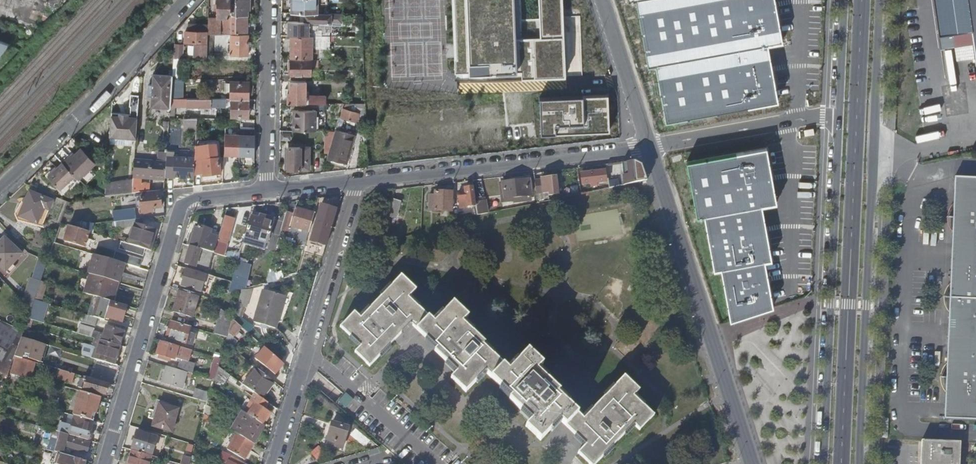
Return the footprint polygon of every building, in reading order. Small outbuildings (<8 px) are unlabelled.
[(231,33),(231,15),(229,15),(229,0),(218,0),(217,16),(224,16),(223,26),(221,26),(221,18),(208,18),(208,31),(208,33),(224,33),(231,33)] [(238,31),(247,31),(247,0),(236,0),(236,31),(238,31)] [(317,13),(317,0),(291,0),(291,12),(295,13),(317,13)] [(565,79),(565,76),(582,75),(579,15),(565,16),(564,0),(539,0),(540,18),(522,19),(521,0),(454,0),(457,79),(522,76),(523,81),(565,79)] [(648,66),(657,65),(769,44),(784,42),(777,0),(636,0),(648,66)] [(936,27),(971,23),(975,62),(975,0),(932,0),(936,27)] [(308,35),(311,35),(321,35),(321,28),(312,28),(312,29),(309,29),(309,21),(287,21),(287,33),(308,33),(308,35)] [(184,41),(208,42),(208,33),(208,31),(185,31),(184,41)] [(207,58),(220,58),(221,53),(213,53),(214,39),(224,39),(224,33),(208,33),(208,42),(207,58)] [(248,53),(248,34),(238,34),(231,33),(231,53),(248,53)] [(290,58),(311,58),(311,35),(308,35),(291,35),(290,58)] [(10,40),(0,36),(0,52),(10,40)] [(174,58),(183,58),(183,45),(175,44),(174,58)] [(657,65),(667,119),(779,99),(769,44),(657,65)] [(291,74),(305,74),(310,74),(310,66),(317,66),(317,59),(290,59),(290,74),(291,74)] [(171,98),(172,78),(172,75),(153,73),(153,84),(149,83),(148,95),(152,95),(151,106),(170,106),(171,98)] [(305,103),(305,80),(290,80),(290,92),(287,92),(287,102),(293,102),(305,103)] [(231,98),(248,98),(249,92),(249,88),(249,81),(230,81),(230,98),(231,98)] [(583,100),(540,102),(542,137),(610,134),(609,97),(583,98),(583,100)] [(220,98),(171,98),(170,106),(210,106),(211,105),(220,105),(220,98)] [(248,106),(248,98),(231,98),(231,116),(248,117),(248,110),(248,106)] [(315,130),(315,103),(305,103),(293,102),(293,130),(315,130)] [(466,108),(386,116),(387,129),(467,121),(466,108)] [(358,113),(342,109),(340,117),(355,121),(358,113)] [(111,115),(110,135),(122,136),(123,116),(111,115)] [(123,116),(122,136),(132,136),(134,116),(123,116)] [(196,129),(197,118),(184,118),(184,129),(196,129)] [(328,153),(334,132),(326,131),(325,154),(328,153)] [(328,153),(326,158),(343,163),(349,144),(341,141),(343,133),(334,131),(334,132),(328,153)] [(239,134),(225,134),(224,155),(239,155),(239,134)] [(254,135),(239,134),(239,155),(254,156),(254,135)] [(770,145),(689,160),(700,215),(707,213),(717,267),(724,265),(733,320),(777,306),(768,260),(776,259),(765,204),(781,201),(770,145)] [(305,153),(302,153),(300,153),(300,150),(300,146),(288,146),(287,168),(299,169),(299,168),(305,168),(305,153)] [(49,176),(61,189),(76,175),(79,179),(97,163),(82,148),(65,164),(63,162),(49,176)] [(134,179),(133,194),(164,190),(167,152),(159,151),(158,161),(135,160),(134,179)] [(165,178),(193,180),(193,178),(194,163),(194,160),(167,158),(165,178)] [(194,163),(193,178),(219,175),(217,160),(194,163)] [(605,170),(581,173),(583,183),(591,182),(592,185),(598,185),(598,181),(606,181),(605,170)] [(535,181),(537,193),(543,192),(543,193),(548,192),(548,195),(558,194),(556,176),(541,178),(542,180),(535,181)] [(955,176),(945,418),(975,420),(975,177),(955,176)] [(527,178),(502,181),(505,198),(506,198),(507,203),(513,202),(512,197),(518,197),(519,201),(532,199),(531,186),(528,187),(527,178)] [(133,194),(134,179),(105,183),(106,196),(124,194),(132,194),(133,194)] [(476,201),(474,186),(465,187),(466,191),(459,192),(460,200),(467,199),(468,206),(476,205),(476,201)] [(453,191),(435,191),(435,195),(430,194),(429,210),(452,211),(453,191)] [(53,201),(30,192),(20,216),(37,223),(44,207),(50,210),(53,201)] [(132,194),(124,194),(125,200),(132,199),(133,204),(141,203),(142,213),(151,212),(150,209),(162,208),(160,192),(132,195),(132,194)] [(402,200),(392,197),(387,215),(396,218),(402,200)] [(478,214),(488,212),(486,200),(476,201),(476,205),(478,214)] [(321,230),(330,233),(337,209),(321,204),(314,228),(316,229),(315,231),(320,232),(321,230)] [(290,225),(309,231),(315,213),(296,207),(294,213),(287,211),(281,229),(289,231),(290,225)] [(122,214),(123,221),(137,219),(136,212),(122,214)] [(235,219),(225,216),(220,235),(214,253),(224,256),(235,219)] [(263,220),(251,216),(245,237),(267,243),(274,220),(264,217),(263,220)] [(137,219),(123,221),(123,227),(134,226),(129,244),(145,249),(149,250),(154,230),(141,226),(140,219),(137,219)] [(68,225),(61,223),(60,226),(54,242),(62,245),(64,240),(68,225)] [(89,232),(68,225),(64,240),(85,247),(89,232)] [(196,225),(190,245),(201,249),(214,253),(220,235),(212,233),(213,230),(196,225)] [(378,245),(381,236),(371,233),(368,242),(378,245)] [(6,271),(22,254),(5,237),(0,243),(0,266),(6,271)] [(129,244),(121,241),(119,249),(143,256),(145,249),(129,244)] [(198,256),(201,249),(190,245),(185,263),(195,267),(196,263),(199,264),(201,257),(198,256)] [(113,260),(124,263),(139,268),(142,258),(115,251),(113,260)] [(88,273),(118,282),(124,263),(113,260),(93,254),(88,273)] [(250,264),(239,260),(229,292),(245,288),(250,264)] [(201,291),(205,273),(186,268),(181,285),(201,291)] [(88,273),(83,293),(110,301),(113,291),(116,291),(118,282),(88,273)] [(355,312),(341,326),(361,346),(355,352),(370,365),(410,323),(436,348),(435,350),(457,371),(451,377),(465,391),(485,371),(511,396),(509,398),(531,420),(526,426),(540,439),(559,419),(586,445),(578,452),(590,463),(595,463),(633,424),(639,430),(653,415),(632,396),(638,390),(623,376),(605,396),(583,419),(557,394),(559,391),(536,370),(542,364),(527,350),(508,370),(483,345),(484,343),(462,321),(468,315),(453,301),(434,321),(409,296),(416,289),(401,275),(360,318),(355,312)] [(23,301),(31,310),(35,299),(41,281),(31,277),(23,301)] [(47,283),(41,281),(35,299),(41,301),(47,283)] [(242,289),(241,297),(250,298),(251,290),(242,289)] [(192,316),(199,295),(179,290),(173,311),(192,316)] [(276,329),(285,296),(264,290),(254,322),(276,329)] [(106,316),(122,321),(126,307),(110,303),(106,316)] [(227,336),(232,319),(222,309),(214,333),(227,336)] [(98,318),(85,314),(83,322),(95,326),(98,318)] [(232,336),(241,326),(232,319),(227,336),(225,343),(231,348),(237,340),(232,336)] [(185,343),(190,326),(171,321),(166,337),(185,343)] [(3,360),(19,333),(0,322),(0,359),(3,360)] [(94,331),(92,337),(100,340),(120,346),(124,332),(106,326),(104,334),(94,331)] [(23,332),(21,337),(27,339),(41,343),(43,337),(23,332)] [(250,345),(254,340),(250,336),(245,341),(250,345)] [(21,337),(16,353),(22,355),(22,352),(23,352),(27,339),(21,337)] [(27,339),(23,352),(30,354),(29,358),(39,361),(44,344),(41,343),(27,339)] [(93,349),(91,358),(114,365),(120,346),(100,340),(97,350),(93,349)] [(185,361),(188,349),(160,341),(157,355),(175,360),(175,359),(180,361),(177,369),(186,372),(192,374),(195,364),(185,361)] [(90,357),(92,345),(83,345),(82,356),(90,357)] [(278,371),(283,365),(264,348),(259,354),(278,371)] [(21,358),(23,359),(28,360),(29,358),(30,354),(23,352),(22,352),(22,355),(21,358)] [(15,356),(9,375),(12,376),(13,374),(30,379),(34,365),(22,361),(23,359),(21,358),(15,356)] [(218,366),(219,365),(212,363),(208,378),(214,380),(218,366)] [(181,387),(186,372),(177,369),(167,366),(162,382),(181,387)] [(224,384),(230,375),(218,366),(214,380),(224,384)] [(261,397),(273,381),(256,367),(243,384),(255,393),(261,397)] [(76,374),(87,378),(89,371),(78,368),(76,374)] [(74,374),(61,370),(58,378),(72,382),(74,374)] [(105,395),(108,384),(87,378),(84,389),(105,395)] [(208,401),(210,393),(196,389),(193,397),(208,401)] [(79,396),(99,402),(100,397),(83,392),(80,391),(79,396)] [(263,409),(268,402),(261,397),(255,393),(250,400),(254,403),(247,414),(262,424),(270,413),(263,409)] [(338,402),(346,409),(355,400),(347,393),(338,402)] [(86,419),(90,420),(92,411),(96,412),(99,402),(79,396),(73,415),(74,415),(86,419)] [(243,411),(247,414),(254,403),(250,400),(243,411)] [(157,410),(176,415),(178,409),(159,403),(157,410)] [(171,431),(176,415),(157,410),(152,426),(171,431)] [(252,442),(263,424),(262,424),(247,414),(243,411),(242,410),(231,429),(237,433),(252,442)] [(68,435),(88,440),(92,424),(85,422),(86,419),(74,415),(73,420),(68,435)] [(343,444),(349,427),(332,422),(327,440),(343,444)] [(365,447),(371,441),(356,428),(350,435),(365,447)] [(149,434),(137,431),(131,448),(144,452),(151,454),(156,437),(149,435),(149,434)] [(59,453),(62,454),(63,454),(65,446),(87,452),(90,444),(68,437),(68,435),(60,432),(54,451),(59,453)] [(244,459),(254,443),(252,442),(237,433),(227,449),(244,459)] [(921,440),(920,463),(959,463),(960,442),(921,440)] [(318,446),(310,452),(316,460),(324,454),(318,446)] [(151,456),(133,450),(128,463),(149,463),(151,456)] [(86,461),(69,456),(63,454),(62,454),(59,463),(85,463),(86,461)] [(231,455),(227,463),(247,463),(231,455)] [(190,461),(191,458),(184,456),(181,463),(189,463),(190,461)]
